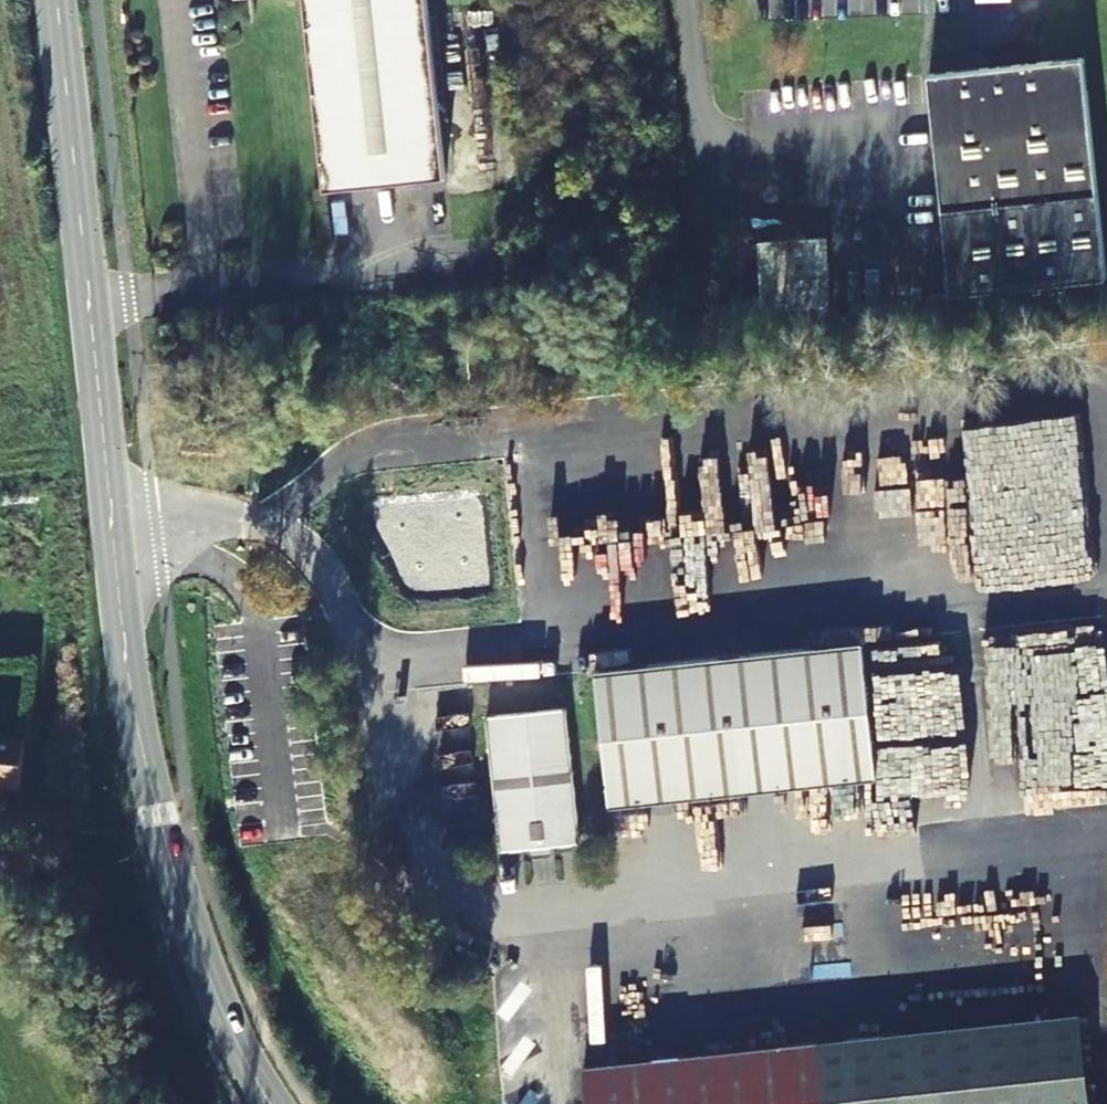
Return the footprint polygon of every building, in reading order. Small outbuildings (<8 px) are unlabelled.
[(332,179),(448,168),(431,0),(311,0),(332,179)] [(929,73),(943,209),(1098,192),(1084,57),(929,73)] [(828,235),(758,237),(760,308),(830,306),(828,235)] [(179,313),(166,314),(168,335),(181,334),(179,313)] [(605,667),(619,802),(881,771),(867,636),(605,667)] [(491,714),(505,846),(585,837),(571,705),(491,714)] [(27,781),(34,731),(0,727),(0,776),(27,781)] [(799,1103),(1096,1103),(1084,1003),(792,1038),(799,1103)] [(792,1038),(590,1062),(595,1103),(799,1103),(792,1038)]
